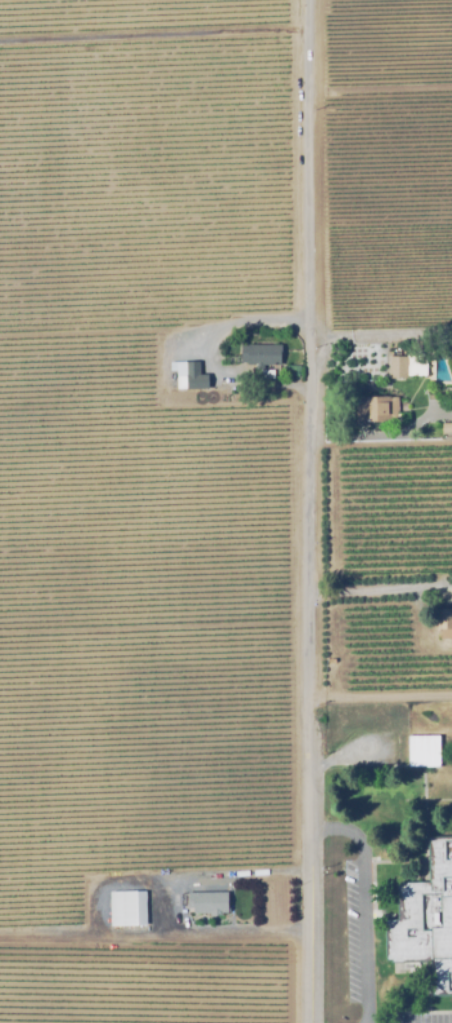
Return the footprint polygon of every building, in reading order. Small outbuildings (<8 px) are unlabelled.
[(264,371),(256,371),(256,367),(246,367),(246,364),(241,364),(242,346),(281,348),(280,367),(264,367),(264,371)] [(408,381),(389,380),(390,358),(408,358),(408,354),(427,355),(427,367),(433,367),(433,377),(408,377),(408,381)] [(207,390),(177,390),(177,364),(200,364),(200,377),(207,377),(207,390)] [(365,424),(365,419),(354,419),(353,400),(399,399),(399,418),(392,418),(392,424),(365,424)] [(443,423),(451,424),(451,436),(443,435),(443,423)] [(434,612),(451,611),(451,643),(441,643),(440,624),(435,624),(434,612)] [(440,768),(409,768),(409,738),(440,738),(440,768)] [(420,879),(385,880),(389,915),(374,917),(376,958),(423,956),(425,990),(451,990),(451,833),(419,834),(420,879)] [(122,925),(121,898),(128,898),(128,891),(147,891),(147,925),(122,925)] [(182,913),(182,893),(230,892),(230,912),(182,913)]
